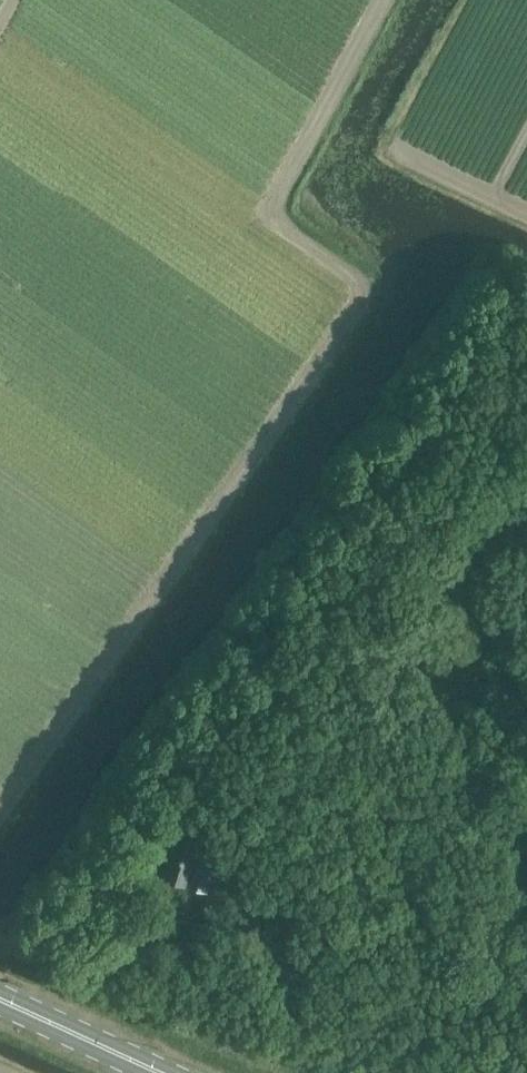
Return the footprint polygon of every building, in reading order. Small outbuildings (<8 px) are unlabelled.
[(185,882),(207,889),(214,868),(224,871),(226,865),(194,855),(201,834),(182,828),(166,877),(184,884),(185,882)]
